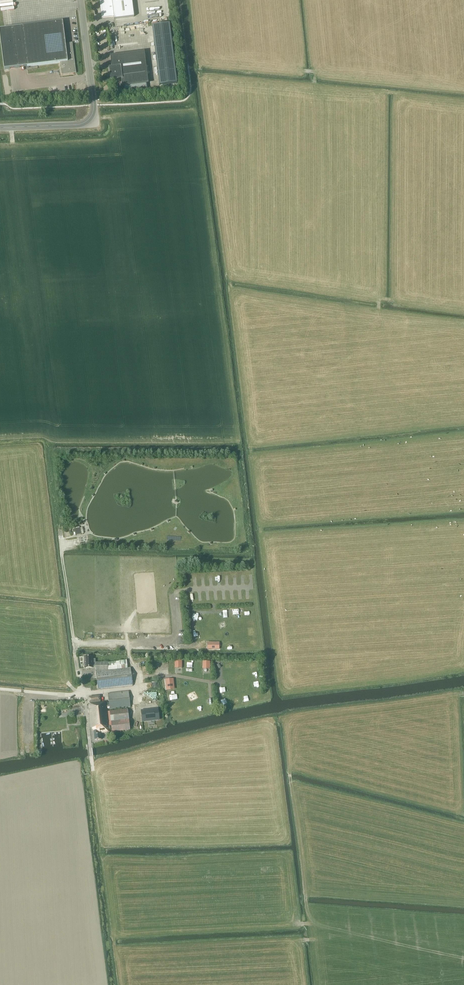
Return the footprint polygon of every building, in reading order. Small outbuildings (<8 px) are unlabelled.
[(134,17),(132,0),(99,0),(102,18),(114,17),(114,19),(134,17)] [(0,29),(0,36),(4,70),(7,69),(9,69),(14,68),(27,67),(60,63),(62,75),(74,74),(73,67),(75,67),(72,43),(65,44),(63,22),(5,29),(0,29)] [(169,24),(152,26),(159,86),(177,83),(169,24)] [(111,67),(109,68),(109,72),(110,80),(121,78),(122,86),(147,83),(143,52),(110,56),(111,67)] [(84,657),(85,668),(93,668),(93,667),(96,667),(96,671),(98,690),(133,686),(131,668),(127,668),(127,660),(119,661),(108,662),(95,662),(95,659),(93,659),(92,656),(84,657)] [(109,694),(110,703),(106,703),(106,702),(100,703),(100,701),(101,701),(100,696),(89,697),(89,703),(90,703),(90,704),(89,704),(91,728),(92,728),(92,730),(93,730),(94,740),(101,740),(101,733),(109,732),(108,726),(111,726),(112,732),(130,730),(128,709),(107,711),(107,710),(130,707),(129,691),(109,694)] [(157,710),(142,711),(143,720),(147,720),(147,719),(154,718),(154,719),(158,718),(157,710)]
